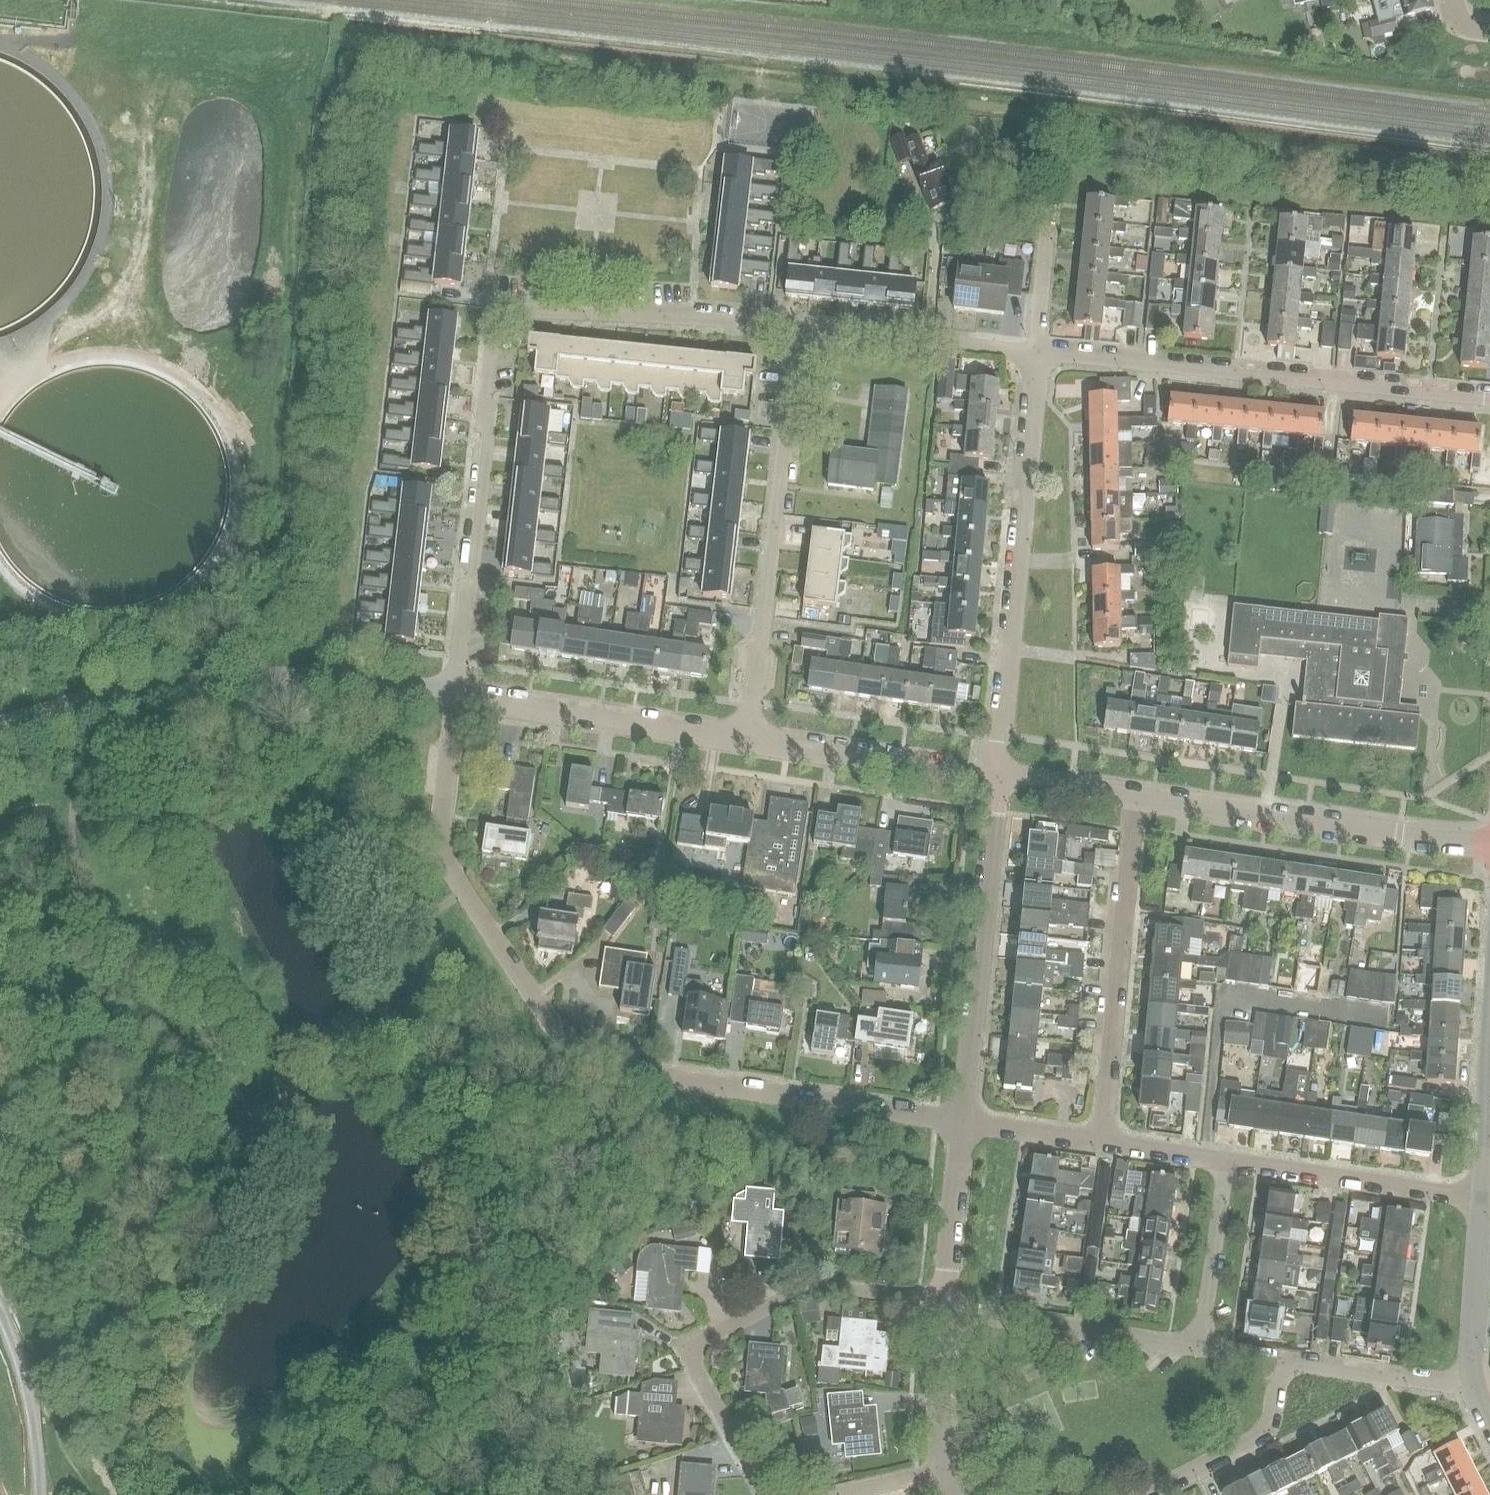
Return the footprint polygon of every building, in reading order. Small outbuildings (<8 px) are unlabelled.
[(1339,0),(1321,0),(1323,11),(1341,7),(1339,0)] [(1404,15),(1404,17),(1433,10),(1430,0),(1390,0),(1392,12),(1397,11),(1398,17),(1404,15)] [(1398,33),(1394,17),(1368,23),(1372,39),(1398,33)] [(419,145),(418,157),(433,158),(448,160),(448,156),(475,160),(478,134),(451,131),(449,144),(435,142),(434,147),(419,145)] [(931,210),(951,203),(945,185),(946,185),(938,163),(929,166),(918,134),(904,139),(903,135),(891,139),(899,161),(911,157),(923,193),(925,193),(931,210)] [(416,171),(415,182),(430,184),(445,185),(445,182),(472,185),(475,160),(448,156),(448,160),(447,171),(432,169),(432,173),(416,171)] [(752,160),(751,163),(725,160),(722,185),(749,188),(749,186),(751,170),(765,172),(767,162),(752,160)] [(1114,192),(1136,194),(1137,184),(1115,181),(1114,192)] [(413,196),(412,207),(428,209),(442,210),(442,207),(469,210),(472,185),(445,182),(445,185),(444,196),(429,194),(429,198),(413,196)] [(763,187),(749,186),(749,188),(722,185),(719,211),(746,214),(746,211),(747,199),(762,201),(762,196),(779,198),(780,189),(763,187)] [(1111,226),(1111,223),(1113,208),(1127,209),(1127,200),(1114,198),(1113,201),(1087,198),(1085,223),(1111,226)] [(1195,222),(1194,231),(1193,234),(1220,237),(1223,212),(1196,210),(1196,206),(1176,204),(1174,220),(1195,222)] [(410,221),(409,232),(425,234),(439,236),(439,233),(466,236),(469,210),(442,207),(442,210),(440,227),(426,225),(426,223),(410,221)] [(761,212),(746,211),(746,214),(719,211),(716,236),(743,239),(743,236),(745,225),(759,227),(759,221),(775,223),(776,214),(761,212)] [(1320,219),(1321,219),(1320,228),(1329,229),(1330,226),(1344,228),(1345,215),(1321,213),(1320,219)] [(1280,219),(1278,244),(1303,247),(1304,243),(1305,233),(1319,235),(1321,219),(1320,219),(1306,218),(1306,221),(1280,219)] [(1351,218),(1350,228),(1363,229),(1363,223),(1363,218),(1351,218)] [(1108,252),(1109,249),(1110,233),(1124,234),(1125,225),(1111,223),(1111,226),(1085,223),(1082,249),(1108,252)] [(1413,259),(1416,233),(1390,230),(1390,226),(1375,225),(1374,234),(1389,236),(1388,252),(1387,257),(1413,259)] [(1217,264),(1217,263),(1220,237),(1193,234),(1194,231),(1180,229),(1179,239),(1193,240),(1191,257),(1191,261),(1217,264)] [(407,247),(406,257),(422,259),(436,261),(437,258),(463,261),(466,236),(439,233),(439,236),(438,246),(424,245),(423,248),(407,247)] [(743,239),(716,236),(713,262),(740,265),(740,261),(741,250),(756,252),(757,247),(772,249),(773,240),(758,238),(743,236),(743,239)] [(1333,237),(1331,249),(1342,250),(1343,238),(1333,237)] [(786,297),(811,299),(814,273),(811,273),(800,271),(802,257),(796,257),(798,239),(789,239),(786,270),(788,271),(786,297)] [(1473,239),(1471,265),(1489,267),(1489,240),(1473,239)] [(837,302),(862,305),(865,278),(863,278),(852,277),(854,262),(848,261),(850,244),(840,243),(838,260),(836,275),(839,276),(837,302)] [(1278,244),(1275,270),(1300,272),(1301,269),(1302,259),(1314,260),(1315,253),(1317,253),(1318,245),(1304,243),(1303,247),(1278,244)] [(1372,259),(1373,250),(1348,248),(1347,257),(1372,259)] [(889,266),(888,281),(891,281),(888,307),(913,310),(916,284),(902,282),(903,268),(898,267),(900,250),(891,249),(889,266)] [(1106,278),(1106,274),(1108,258),(1121,259),(1122,250),(1109,249),(1108,252),(1082,249),(1079,275),(1106,278)] [(1387,257),(1388,252),(1373,250),(1372,259),(1387,261),(1385,278),(1385,282),(1410,285),(1413,259),(1387,257)] [(1162,280),(1163,280),(1166,256),(1154,255),(1151,279),(1162,280)] [(1341,270),(1342,256),(1330,255),(1329,269),(1341,270)] [(1146,272),(1148,258),(1137,256),(1135,271),(1146,272)] [(1191,261),(1191,257),(1177,256),(1176,265),(1190,266),(1189,283),(1188,286),(1215,288),(1217,264),(1191,261)] [(404,272),(403,283),(419,285),(433,286),(434,283),(460,287),(463,261),(437,258),(436,261),(435,272),(421,270),(420,274),(404,272)] [(811,299),(837,302),(839,276),(836,275),(820,274),(822,259),(813,258),(811,273),(814,273),(811,299)] [(954,309),(978,312),(984,271),(959,268),(960,261),(947,259),(944,284),(956,286),(954,309)] [(755,263),(740,261),(740,265),(713,262),(710,287),(737,290),(739,275),(753,277),(751,291),(767,293),(770,265),(755,263)] [(998,273),(984,271),(978,312),(1003,315),(1006,292),(1021,294),(1024,264),(999,261),(998,273)] [(862,305),(888,307),(891,281),(888,281),(872,279),(873,264),(864,263),(863,278),(865,278),(862,305)] [(1471,265),(1468,291),(1489,293),(1489,267),(1471,265)] [(1299,297),(1299,294),(1301,277),(1316,279),(1317,271),(1301,269),(1300,272),(1275,270),(1273,294),(1299,297)] [(1332,273),(1331,282),(1339,282),(1340,274),(1332,273)] [(1103,303),(1104,300),(1105,283),(1119,285),(1120,276),(1106,274),(1106,278),(1079,275),(1077,300),(1103,303)] [(1121,277),(1120,285),(1127,285),(1128,277),(1121,277)] [(1385,282),(1385,278),(1370,277),(1369,285),(1383,287),(1382,303),(1381,306),(1408,310),(1410,285),(1385,282)] [(1150,280),(1148,299),(1156,300),(1157,281),(1150,280)] [(1188,286),(1189,283),(1174,281),(1173,291),(1188,293),(1186,308),(1186,311),(1212,313),(1215,288),(1188,286)] [(1353,285),(1345,284),(1343,297),(1352,298),(1353,285)] [(1468,291),(1466,316),(1489,318),(1489,293),(1468,291)] [(1296,323),(1297,320),(1298,303),(1313,305),(1314,296),(1299,294),(1299,297),(1273,294),(1270,320),(1296,323)] [(1074,326),(1101,329),(1103,308),(1117,310),(1118,301),(1104,300),(1103,303),(1077,300),(1074,326)] [(1143,304),(1118,302),(1117,310),(1124,310),(1122,328),(1140,330),(1143,304)] [(1381,306),(1382,303),(1367,302),(1366,311),(1381,312),(1379,328),(1379,332),(1405,334),(1408,310),(1381,306)] [(1161,308),(1149,306),(1146,331),(1158,332),(1161,308)] [(1186,311),(1186,308),(1172,306),(1171,316),(1185,317),(1183,337),(1210,340),(1212,313),(1186,311)] [(1342,310),(1341,320),(1354,322),(1355,311),(1342,310)] [(397,330),(396,340),(413,342),(427,344),(427,341),(454,344),(457,318),(430,315),(429,329),(414,328),(414,332),(397,330)] [(1489,340),(1489,337),(1489,318),(1466,316),(1463,341),(1489,343),(1489,340)] [(1267,346),(1294,349),(1296,329),(1310,330),(1311,321),(1297,320),(1296,323),(1270,320),(1267,346)] [(1335,325),(1322,323),(1320,349),(1333,350),(1335,325)] [(1353,326),(1341,325),(1338,352),(1351,353),(1353,326)] [(1379,332),(1379,328),(1357,326),(1356,341),(1378,343),(1376,358),(1403,360),(1405,334),(1379,332)] [(534,375),(555,377),(560,340),(529,337),(527,353),(536,354),(534,375)] [(588,343),(560,340),(555,377),(555,379),(568,381),(568,382),(573,388),(582,389),(582,390),(583,390),(588,343)] [(1489,340),(1489,343),(1463,341),(1460,366),(1487,369),(1489,349),(1489,340)] [(394,355),(393,366),(410,368),(424,369),(425,366),(451,369),(454,344),(427,341),(427,344),(426,355),(411,353),(411,357),(394,355)] [(610,393),(615,346),(588,343),(583,390),(584,390),(584,382),(595,384),(595,385),(600,391),(610,392),(610,393)] [(638,395),(643,349),(615,346),(610,393),(611,393),(612,385),(623,387),(628,394),(637,395),(638,395)] [(665,398),(670,352),(643,349),(638,395),(639,388),(650,389),(650,390),(655,397),(665,398)] [(693,401),(697,355),(670,352),(665,398),(666,398),(667,391),(678,392),(678,393),(683,400),(692,401),(693,401)] [(722,394),(726,358),(697,355),(693,401),(694,394),(705,395),(705,396),(710,402),(720,403),(719,404),(721,404),(722,394)] [(743,396),(746,376),(754,377),(756,361),(726,358),(722,394),(743,396)] [(1394,372),(1395,365),(1383,364),(1383,371),(1394,372)] [(391,380),(390,392),(421,395),(421,394),(421,392),(448,395),(451,369),(425,366),(424,369),(423,380),(408,378),(408,382),(391,380)] [(954,375),(940,374),(938,399),(951,401),(954,375)] [(971,388),(970,404),(970,406),(996,409),(998,383),(972,380),(973,379),(958,377),(957,387),(971,388)] [(1115,403),(1130,403),(1130,380),(1101,380),(1101,397),(1089,397),(1090,423),(1115,423),(1115,419),(1115,403)] [(524,396),(539,397),(540,388),(525,387),(524,396)] [(875,388),(867,453),(832,449),(828,486),(873,491),(874,481),(896,484),(908,392),(875,388)] [(544,389),(543,398),(552,399),(553,390),(544,389)] [(388,406),(387,417),(404,419),(418,420),(418,417),(445,420),(448,395),(421,392),(421,394),(421,395),(420,406),(406,404),(405,408),(388,406)] [(1090,423),(1090,449),(1116,449),(1115,445),(1129,445),(1129,427),(1157,427),(1157,418),(1156,418),(1156,397),(1144,398),(1144,418),(1130,418),(1115,419),(1115,423),(1090,423)] [(1170,397),(1167,424),(1188,426),(1186,440),(1194,441),(1196,426),(1193,426),(1196,400),(1170,397)] [(592,400),(582,399),(580,419),(590,420),(592,400)] [(1193,426),(1196,426),(1212,428),(1211,443),(1220,444),(1221,429),(1218,429),(1221,403),(1196,400),(1193,426)] [(993,434),(996,409),(970,406),(970,404),(955,402),(954,411),(969,413),(968,429),(968,432),(993,434)] [(1218,429),(1221,429),(1236,431),(1235,445),(1244,446),(1246,431),(1244,431),(1247,405),(1221,403),(1218,429)] [(601,421),(603,406),(593,405),(592,420),(601,421)] [(1244,431),(1246,431),(1261,433),(1260,447),(1268,448),(1270,433),(1269,433),(1272,408),(1247,405),(1244,431)] [(1269,433),(1270,433),(1287,435),(1286,450),(1295,451),(1296,436),(1295,436),(1297,411),(1272,408),(1269,433)] [(559,413),(522,409),(518,443),(546,446),(565,448),(566,439),(547,436),(548,428),(557,429),(559,413)] [(626,409),(625,414),(624,423),(634,424),(635,410),(626,409)] [(637,410),(637,415),(636,424),(645,425),(647,411),(637,410)] [(750,413),(735,411),(734,420),(748,422),(750,413)] [(1323,439),(1320,438),(1323,413),(1297,411),(1295,436),(1296,436),(1313,438),(1312,452),(1321,453),(1323,439)] [(679,429),(680,420),(680,414),(671,413),(669,428),(679,429)] [(682,415),(682,420),(681,429),(690,430),(692,416),(682,415)] [(1353,416),(1350,443),(1369,445),(1368,459),(1376,460),(1378,445),(1375,445),(1378,419),(1353,416)] [(386,431),(384,441),(401,443),(415,445),(415,443),(442,446),(445,420),(418,417),(418,420),(417,431),(403,429),(402,433),(386,431)] [(1375,445),(1378,445),(1395,447),(1393,462),(1403,463),(1404,448),(1401,447),(1403,421),(1378,419),(1375,445)] [(1401,447),(1404,448),(1422,450),(1421,465),(1430,466),(1431,451),(1427,450),(1430,424),(1403,421),(1401,447)] [(1455,427),(1430,424),(1427,450),(1431,451),(1447,452),(1446,467),(1455,468),(1456,453),(1453,453),(1455,427)] [(991,460),(993,434),(968,432),(968,429),(953,427),(952,437),(967,438),(965,458),(991,460)] [(1482,456),(1478,455),(1481,429),(1455,427),(1453,453),(1456,453),(1473,455),(1472,470),(1481,471),(1482,456)] [(744,469),(748,435),(717,432),(716,442),(721,443),(718,466),(744,469)] [(383,456),(382,467),(398,469),(412,470),(412,468),(439,471),(442,446),(415,443),(415,445),(413,462),(399,460),(399,458),(383,456)] [(543,469),(546,446),(518,443),(515,475),(542,478),(561,480),(562,471),(543,469)] [(1181,459),(1192,460),(1194,445),(1183,444),(1181,459)] [(1116,449),(1090,449),(1091,475),(1116,475),(1116,471),(1130,471),(1130,453),(1131,453),(1131,445),(1129,445),(1115,445),(1116,449)] [(1158,452),(1148,452),(1148,469),(1158,469),(1158,452)] [(1261,452),(1261,467),(1269,467),(1270,453),(1261,452)] [(1295,470),(1296,456),(1297,453),(1285,452),(1284,469),(1295,470)] [(1211,454),(1211,461),(1218,462),(1219,454),(1211,454)] [(1296,456),(1295,470),(1318,471),(1319,457),(1296,456)] [(949,466),(977,469),(978,460),(950,457),(949,466)] [(1365,460),(1363,477),(1376,478),(1377,461),(1365,460)] [(1177,461),(1168,461),(1168,480),(1178,480),(1177,461)] [(744,469),(718,466),(713,465),(712,475),(717,475),(714,498),(741,501),(744,469)] [(1427,483),(1429,466),(1419,465),(1417,482),(1427,483)] [(977,469),(949,466),(948,476),(964,477),(964,480),(976,481),(977,469)] [(1091,475),(1091,500),(1118,500),(1118,496),(1131,496),(1131,479),(1133,479),(1133,471),(1130,471),(1116,471),(1116,475),(1091,475)] [(542,478),(515,475),(511,508),(538,511),(558,513),(559,504),(539,501),(542,478)] [(961,502),(961,505),(961,507),(986,510),(989,484),(963,481),(963,479),(948,477),(946,500),(961,502)] [(1178,493),(1178,480),(1168,480),(1159,480),(1159,494),(1178,493)] [(372,502),(370,512),(387,514),(400,516),(401,512),(428,515),(431,490),(404,487),(402,502),(388,500),(388,504),(372,502)] [(1453,506),(1454,491),(1417,487),(1415,502),(1453,506)] [(710,531),(737,534),(741,501),(714,498),(709,497),(691,495),(690,506),(713,508),(710,531)] [(1118,500),(1091,500),(1092,525),(1118,525),(1118,521),(1133,520),(1133,510),(1142,509),(1145,501),(1144,495),(1133,496),(1131,496),(1118,496),(1118,500)] [(926,502),(925,516),(933,516),(934,503),(926,502)] [(1322,502),(1319,535),(1332,536),(1335,503),(1322,502)] [(958,533),(984,535),(986,510),(961,507),(961,505),(946,503),(945,512),(960,514),(959,530),(958,533)] [(536,534),(538,511),(511,508),(507,541),(535,544),(554,546),(555,536),(536,534)] [(1166,521),(1183,521),(1183,509),(1166,509),(1166,521)] [(369,527),(367,538),(384,540),(397,542),(398,538),(425,541),(428,515),(401,512),(400,516),(399,527),(385,525),(385,529),(380,528),(369,527)] [(1465,584),(1466,560),(1459,560),(1461,516),(1417,514),(1414,574),(1446,576),(1445,583),(1465,584)] [(370,519),(369,527),(380,528),(380,521),(370,519)] [(1118,534),(1134,534),(1133,520),(1118,521),(1118,525),(1092,525),(1092,551),(1118,550),(1118,534)] [(733,566),(737,534),(710,531),(689,528),(687,538),(709,541),(707,563),(733,566)] [(958,539),(956,555),(956,558),(981,561),(984,535),(958,533),(959,530),(943,528),(943,538),(958,539)] [(812,531),(809,556),(849,560),(842,559),(843,551),(844,551),(850,546),(851,537),(852,537),(852,536),(812,531)] [(366,552),(365,563),(381,565),(395,567),(395,563),(422,567),(425,541),(398,538),(397,542),(396,552),(382,551),(382,554),(366,552)] [(897,540),(895,555),(905,556),(906,541),(897,540)] [(535,544),(507,541),(504,573),(550,578),(551,569),(532,567),(535,544)] [(1164,544),(1135,544),(1135,557),(1145,557),(1145,564),(1158,564),(1158,557),(1164,557),(1164,544)] [(979,586),(981,561),(956,558),(956,555),(941,554),(941,555),(922,553),(922,561),(955,564),(954,580),(953,583),(979,586)] [(849,561),(849,560),(809,556),(806,580),(846,584),(839,583),(840,575),(841,575),(847,569),(848,561),(849,561)] [(703,597),(729,600),(733,566),(707,563),(685,561),(684,571),(706,573),(703,597)] [(363,578),(361,589),(378,591),(392,592),(392,589),(419,592),(422,567),(395,563),(395,567),(393,577),(379,576),(379,580),(363,578)] [(1119,596),(1119,593),(1119,576),(1135,576),(1134,567),(1119,567),(1119,570),(1092,571),(1093,597),(1119,596)] [(606,571),(605,581),(615,582),(616,572),(606,571)] [(638,574),(625,573),(623,586),(637,588),(638,574)] [(891,590),(900,591),(902,576),(893,575),(891,590)] [(953,589),(951,606),(950,609),(976,611),(979,586),(953,583),(954,580),(925,577),(924,587),(953,589)] [(690,580),(681,579),(679,599),(688,600),(690,580)] [(846,585),(846,584),(806,580),(803,604),(823,607),(836,608),(837,598),(838,599),(845,593),(846,585)] [(541,613),(545,593),(514,588),(513,599),(531,601),(529,612),(541,613)] [(545,593),(541,613),(552,615),(556,590),(545,588),(545,593)] [(360,603),(359,613),(375,615),(389,617),(389,614),(416,617),(419,592),(392,589),(392,592),(391,603),(376,601),(376,605),(360,603)] [(1120,622),(1120,619),(1120,602),(1134,602),(1134,592),(1119,593),(1119,596),(1093,597),(1093,623),(1120,622)] [(593,595),(581,593),(579,607),(591,609),(593,595)] [(591,609),(602,611),(604,597),(593,595),(591,609)] [(642,597),(639,616),(651,618),(653,618),(656,599),(642,597)] [(889,597),(887,612),(898,613),(900,598),(889,597)] [(966,636),(974,637),(976,611),(950,609),(951,606),(936,604),(932,645),(964,648),(966,636)] [(1416,752),(1418,729),(1420,718),(1398,715),(1408,619),(1389,617),(1389,623),(1263,610),(1233,606),(1227,666),(1257,669),(1259,648),(1286,651),(1286,659),(1307,662),(1302,708),(1295,707),(1291,739),(1416,752)] [(564,629),(559,657),(583,660),(591,609),(579,607),(575,631),(564,629)] [(583,660),(607,664),(611,636),(599,635),(602,611),(591,609),(583,660)] [(688,611),(687,623),(710,626),(712,614),(688,611)] [(515,622),(511,650),(536,653),(542,615),(530,613),(529,624),(515,622)] [(357,628),(356,639),(372,641),(387,643),(387,640),(413,643),(416,617),(389,614),(389,617),(388,628),(373,626),(373,630),(357,628)] [(611,636),(607,664),(631,667),(639,616),(627,614),(624,638),(611,636)] [(542,615),(536,653),(559,657),(564,629),(551,627),(552,616),(542,615)] [(631,667),(655,671),(659,644),(647,642),(651,618),(639,616),(631,667)] [(1094,648),(1120,647),(1120,629),(1135,628),(1135,619),(1120,619),(1120,622),(1093,623),(1094,648)] [(1140,631),(1154,631),(1154,619),(1140,619),(1140,631)] [(659,644),(655,671),(679,675),(686,623),(674,621),(671,645),(659,644)] [(679,675),(704,678),(708,651),(684,647),(685,637),(696,639),(698,625),(686,623),(679,675)] [(825,664),(812,663),(808,690),(832,693),(840,639),(825,637),(825,639),(803,636),(801,647),(827,651),(825,664)] [(832,693),(856,697),(860,670),(847,668),(851,641),(840,639),(832,693)] [(860,670),(856,697),(881,700),(889,647),(878,646),(874,672),(860,670)] [(881,700),(904,704),(909,677),(908,677),(909,673),(898,665),(899,653),(902,653),(903,649),(900,649),(889,647),(881,700)] [(909,677),(904,704),(929,708),(938,650),(926,648),(923,668),(934,670),(933,680),(909,677)] [(929,708),(953,711),(957,684),(944,682),(947,663),(956,664),(958,653),(938,650),(929,708)] [(1154,667),(1154,654),(1129,654),(1129,667),(1154,667)] [(1128,734),(1154,738),(1158,712),(1155,712),(1143,710),(1147,686),(1143,686),(1145,675),(1135,674),(1134,677),(1133,687),(1132,693),(1130,708),(1132,709),(1128,734)] [(1133,687),(1134,677),(1124,675),(1122,686),(1133,687)] [(1154,738),(1178,741),(1182,716),(1180,716),(1164,713),(1169,679),(1160,678),(1157,697),(1155,712),(1158,712),(1154,738)] [(1178,741),(1204,745),(1208,719),(1205,719),(1189,716),(1194,683),(1185,681),(1182,700),(1180,716),(1182,716),(1178,741)] [(1208,703),(1219,705),(1222,686),(1210,684),(1208,703)] [(1103,730),(1128,734),(1132,709),(1130,708),(1114,705),(1116,690),(1107,688),(1104,704),(1107,704),(1103,730)] [(1208,719),(1204,745),(1229,749),(1234,723),(1230,722),(1232,713),(1216,710),(1217,705),(1207,704),(1205,719),(1208,719)] [(1259,727),(1239,724),(1241,709),(1233,708),(1232,713),(1230,722),(1234,723),(1229,749),(1255,753),(1259,727)] [(527,861),(531,835),(526,834),(536,772),(495,765),(492,789),(511,792),(505,830),(485,827),(481,854),(493,855),(493,857),(500,858),(500,857),(527,861)] [(602,790),(592,789),(594,772),(571,769),(566,807),(589,810),(590,803),(600,805),(602,790)] [(664,799),(611,791),(602,790),(600,805),(609,806),(608,814),(626,817),(661,822),(664,799)] [(742,888),(795,896),(809,805),(771,800),(766,829),(752,827),(754,817),(750,816),(746,844),(748,844),(742,888)] [(872,875),(877,876),(884,833),(859,829),(861,812),(839,809),(837,819),(823,817),(819,845),(845,849),(843,860),(873,864),(872,875)] [(746,844),(750,816),(711,811),(709,819),(682,815),(677,846),(725,853),(727,841),(746,844)] [(897,835),(884,833),(877,876),(884,877),(887,855),(928,862),(933,823),(899,818),(897,835)] [(1041,822),(1040,834),(1058,836),(1059,824),(1041,822)] [(544,826),(541,834),(549,837),(552,829),(544,826)] [(1027,860),(1055,862),(1058,837),(1029,834),(1027,860)] [(586,847),(585,855),(598,857),(599,849),(586,847)] [(1203,905),(1210,856),(1185,852),(1182,867),(1181,878),(1202,882),(1201,890),(1198,889),(1196,904),(1203,905)] [(1083,866),(1093,867),(1094,855),(1084,854),(1083,866)] [(1212,883),(1232,886),(1236,860),(1210,856),(1203,905),(1211,906),(1214,892),(1211,891),(1212,883)] [(1055,862),(1027,860),(1024,885),(1052,888),(1054,876),(1061,877),(1063,863),(1055,862)] [(1244,897),(1242,911),(1254,913),(1261,863),(1236,860),(1232,886),(1230,895),(1244,897)] [(1285,867),(1261,863),(1254,913),(1262,914),(1265,899),(1261,899),(1262,891),(1282,894),(1285,867)] [(1074,865),(1073,877),(1077,877),(1092,878),(1093,867),(1083,866),(1074,865)] [(1181,878),(1182,867),(1171,865),(1167,890),(1179,891),(1181,878)] [(1304,920),(1311,871),(1285,867),(1282,894),(1302,897),(1301,904),(1298,904),(1295,919),(1304,920)] [(1330,911),(1332,901),(1336,875),(1311,871),(1304,920),(1313,921),(1315,908),(1330,911)] [(613,874),(611,886),(624,888),(626,876),(613,874)] [(1354,928),(1362,878),(1336,875),(1332,901),(1353,904),(1352,912),(1348,911),(1346,926),(1354,928)] [(887,888),(883,933),(883,936),(922,940),(923,931),(906,929),(910,890),(898,889),(899,879),(873,876),(872,887),(887,888)] [(1091,888),(1092,878),(1077,877),(1076,886),(1091,888)] [(1383,909),(1387,882),(1362,878),(1354,928),(1355,928),(1353,938),(1361,940),(1365,914),(1362,913),(1363,906),(1383,909)] [(1052,888),(1024,885),(1022,910),(1088,917),(1089,905),(1051,901),(1052,888)] [(1464,932),(1465,905),(1455,905),(1456,889),(1421,886),(1420,909),(1437,910),(1436,927),(1436,930),(1464,932)] [(589,922),(592,898),(568,894),(564,918),(541,914),(537,939),(539,939),(538,949),(568,954),(571,955),(577,920),(589,922)] [(611,937),(637,904),(626,896),(601,929),(611,937)] [(816,909),(801,906),(797,933),(812,935),(816,909)] [(1088,917),(1022,910),(1019,935),(1047,938),(1049,925),(1087,929),(1088,917)] [(824,921),(816,920),(815,932),(823,933),(824,921)] [(1190,939),(1200,940),(1202,922),(1172,920),(1171,931),(1156,929),(1154,956),(1180,958),(1180,956),(1188,956),(1190,939)] [(768,928),(745,924),(743,942),(765,945),(768,928)] [(1436,930),(1436,927),(1409,925),(1408,934),(1436,936),(1435,953),(1434,956),(1462,958),(1464,932),(1436,930)] [(917,988),(922,940),(883,936),(883,933),(874,933),(874,941),(882,941),(878,984),(917,988)] [(1047,938),(1019,935),(1016,961),(1051,964),(1056,965),(1073,966),(1083,967),(1084,956),(1046,952),(1047,938)] [(1229,953),(1241,955),(1243,939),(1230,937),(1228,953),(1229,953)] [(648,1016),(655,972),(644,970),(646,955),(604,949),(598,988),(621,992),(618,1012),(648,1016)] [(675,950),(668,996),(684,998),(690,952),(675,950)] [(1434,961),(1433,977),(1432,980),(1460,982),(1462,958),(1434,956),(1435,953),(1417,952),(1416,960),(1434,961)] [(1197,957),(1196,966),(1217,969),(1216,983),(1225,982),(1225,980),(1229,953),(1220,957),(1220,959),(1197,957)] [(1237,982),(1241,955),(1229,953),(1225,980),(1226,980),(1237,982)] [(1253,957),(1241,955),(1237,982),(1249,984),(1253,957)] [(1154,956),(1151,981),(1177,984),(1178,981),(1190,982),(1191,965),(1196,966),(1197,957),(1188,956),(1180,956),(1180,958),(1154,956)] [(1265,959),(1253,957),(1249,984),(1261,986),(1265,959)] [(1051,964),(1016,961),(1014,986),(1042,989),(1049,990),(1050,973),(1055,973),(1056,965),(1051,964)] [(1294,990),(1317,993),(1321,968),(1297,965),(1294,990)] [(1082,979),(1083,967),(1073,966),(1072,978),(1082,979)] [(1358,1000),(1362,973),(1351,971),(1347,998),(1358,1000)] [(1374,975),(1362,973),(1358,1000),(1370,1002),(1374,975)] [(1382,1004),(1385,979),(1386,976),(1374,975),(1370,1002),(1382,1004)] [(1432,980),(1433,977),(1415,976),(1415,985),(1433,986),(1432,1003),(1431,1005),(1458,1008),(1460,982),(1432,980)] [(736,977),(729,1023),(747,1025),(746,1028),(781,1033),(784,1011),(790,1012),(792,999),(751,994),(753,979),(736,977)] [(1396,980),(1385,979),(1382,1004),(1393,1005),(1396,980)] [(1175,1009),(1176,1006),(1177,989),(1194,991),(1195,982),(1190,982),(1178,981),(1177,984),(1151,981),(1149,1006),(1175,1009)] [(1333,981),(1330,995),(1343,998),(1346,984),(1333,981)] [(688,997),(683,1034),(724,1040),(729,1003),(701,998),(703,984),(686,982),(684,997),(688,997)] [(1081,984),(1068,983),(1068,993),(1080,994),(1081,984)] [(813,986),(802,985),(801,995),(811,997),(813,986)] [(1011,1011),(1040,1014),(1042,989),(1014,986),(1011,1011)] [(863,992),(861,1005),(874,1006),(875,993),(863,992)] [(1193,1007),(1205,1009),(1206,1000),(1193,999),(1193,1007)] [(1431,1005),(1432,1003),(1414,1001),(1413,1010),(1431,1011),(1430,1028),(1429,1031),(1457,1033),(1458,1008),(1431,1005)] [(1078,1019),(1079,1007),(1069,1006),(1068,1018),(1078,1019)] [(1149,1006),(1146,1031),(1173,1034),(1173,1031),(1175,1015),(1204,1017),(1203,1022),(1208,1022),(1210,1009),(1205,1009),(1193,1007),(1176,1006),(1175,1009),(1149,1006)] [(1009,1036),(1037,1040),(1040,1014),(1011,1011),(1009,1036)] [(877,1024),(864,1022),(861,1044),(908,1051),(914,1018),(879,1012),(877,1024)] [(836,1040),(861,1044),(864,1022),(858,1021),(857,1029),(838,1026),(840,1018),(817,1014),(810,1053),(834,1057),(836,1040)] [(1250,1048),(1262,1050),(1267,1016),(1254,1014),(1250,1048)] [(1275,1045),(1279,1017),(1267,1016),(1262,1050),(1274,1052),(1275,1045)] [(1408,1017),(1397,1016),(1397,1027),(1400,1027),(1407,1027),(1408,1017)] [(1078,1019),(1068,1018),(1059,1017),(1058,1029),(1077,1030),(1078,1019)] [(1279,1017),(1275,1045),(1288,1046),(1292,1019),(1279,1017)] [(1315,1051),(1319,1023),(1307,1021),(1303,1049),(1315,1051)] [(1224,1042),(1248,1045),(1250,1025),(1227,1022),(1224,1042)] [(1331,1025),(1319,1023),(1315,1051),(1327,1052),(1331,1025)] [(1412,1028),(1400,1027),(1400,1038),(1411,1038),(1412,1036),(1412,1028)] [(1429,1031),(1430,1028),(1412,1027),(1412,1028),(1412,1036),(1429,1038),(1428,1054),(1428,1057),(1455,1059),(1457,1033),(1429,1031)] [(1360,1057),(1364,1029),(1352,1028),(1348,1056),(1360,1057)] [(1375,1031),(1364,1029),(1360,1057),(1371,1059),(1375,1031)] [(1171,1059),(1171,1057),(1173,1041),(1190,1042),(1190,1033),(1173,1031),(1173,1034),(1146,1031),(1144,1057),(1171,1059)] [(1204,1060),(1206,1034),(1192,1033),(1189,1058),(1192,1059),(1204,1060)] [(1006,1062),(1034,1065),(1037,1040),(1009,1036),(1006,1062)] [(1428,1057),(1428,1054),(1410,1053),(1410,1061),(1428,1063),(1426,1082),(1453,1084),(1455,1059),(1428,1057)] [(1063,1069),(1073,1069),(1074,1058),(1048,1055),(1047,1067),(1063,1069)] [(1169,1085),(1169,1082),(1171,1066),(1187,1068),(1188,1058),(1171,1057),(1171,1059),(1144,1057),(1142,1082),(1169,1085)] [(1192,1059),(1191,1068),(1196,1069),(1196,1074),(1202,1074),(1204,1060),(1192,1059)] [(1003,1088),(1032,1091),(1032,1090),(1031,1090),(1032,1077),(1043,1078),(1044,1066),(1034,1066),(1034,1065),(1006,1062),(1003,1088)] [(1061,1080),(1071,1081),(1073,1069),(1063,1069),(1061,1080)] [(1310,1095),(1316,1096),(1320,1070),(1314,1069),(1310,1095)] [(1416,1090),(1417,1080),(1394,1077),(1393,1087),(1416,1090)] [(1198,1114),(1201,1085),(1169,1082),(1169,1085),(1142,1082),(1139,1108),(1166,1110),(1168,1094),(1186,1096),(1185,1113),(1198,1114)] [(1238,1102),(1241,1085),(1222,1082),(1216,1123),(1228,1125),(1228,1128),(1253,1131),(1257,1105),(1255,1104),(1238,1102)] [(1360,1087),(1358,1103),(1367,1104),(1369,1088),(1360,1087)] [(1282,1109),(1280,1108),(1263,1105),(1266,1089),(1257,1088),(1255,1104),(1257,1105),(1253,1131),(1278,1135),(1282,1109)] [(1032,1092),(1016,1091),(1016,1101),(1032,1102),(1032,1092)] [(1308,1112),(1305,1112),(1288,1109),(1291,1092),(1282,1091),(1280,1108),(1282,1109),(1278,1135),(1304,1139),(1308,1112)] [(1390,1092),(1389,1099),(1401,1101),(1402,1093),(1390,1092)] [(1308,1095),(1305,1112),(1308,1112),(1304,1139),(1329,1143),(1332,1116),(1330,1115),(1314,1113),(1316,1096),(1310,1095),(1308,1095)] [(1412,1095),(1411,1101),(1410,1108),(1432,1111),(1434,1098),(1412,1095)] [(1358,1120),(1355,1119),(1339,1117),(1342,1100),(1332,1099),(1330,1115),(1332,1116),(1329,1143),(1354,1146),(1358,1120)] [(1383,1124),(1381,1123),(1364,1121),(1367,1104),(1358,1103),(1355,1119),(1358,1120),(1354,1146),(1379,1150),(1383,1124)] [(1408,1128),(1405,1127),(1389,1125),(1392,1108),(1383,1106),(1381,1123),(1383,1124),(1379,1150),(1404,1154),(1408,1128)] [(1408,1128),(1404,1154),(1430,1158),(1434,1131),(1414,1128),(1417,1111),(1408,1110),(1405,1127),(1408,1128)] [(1152,1127),(1165,1128),(1166,1117),(1153,1115),(1152,1127)] [(1058,1173),(1060,1162),(1033,1158),(1029,1182),(1079,1189),(1081,1176),(1058,1173)] [(1123,1202),(1129,1165),(1116,1163),(1111,1200),(1123,1202)] [(1108,1181),(1110,1170),(1100,1168),(1098,1180),(1108,1181)] [(1173,1203),(1177,1179),(1143,1174),(1141,1189),(1134,1188),(1132,1198),(1139,1199),(1147,1200),(1148,1199),(1173,1203)] [(1081,1176),(1079,1189),(1093,1191),(1095,1178),(1081,1176)] [(1097,1191),(1107,1193),(1108,1181),(1098,1180),(1097,1191)] [(1079,1189),(1029,1182),(1026,1204),(1053,1208),(1054,1196),(1078,1199),(1079,1189)] [(881,1252),(886,1208),(875,1207),(876,1194),(841,1190),(836,1237),(852,1238),(851,1249),(881,1252)] [(779,1258),(782,1214),(772,1213),(774,1194),(774,1193),(749,1191),(736,1203),(734,1223),(750,1224),(747,1256),(779,1258)] [(1095,1203),(1105,1204),(1107,1193),(1097,1191),(1095,1203)] [(1295,1198),(1295,1197),(1269,1193),(1265,1216),(1292,1220),(1293,1210),(1299,1211),(1301,1199),(1295,1198)] [(1146,1209),(1144,1221),(1170,1225),(1173,1203),(1148,1199),(1147,1200),(1139,1199),(1138,1208),(1146,1209)] [(1093,1214),(1103,1215),(1105,1204),(1095,1203),(1093,1214)] [(1328,1225),(1331,1204),(1318,1203),(1316,1224),(1328,1225)] [(1344,1216),(1346,1205),(1336,1203),(1334,1214),(1344,1216)] [(1023,1227),(1049,1231),(1053,1208),(1026,1204),(1023,1227)] [(1409,1237),(1413,1214),(1380,1209),(1379,1222),(1361,1219),(1359,1230),(1409,1237)] [(1091,1225),(1101,1227),(1103,1215),(1093,1214),(1091,1225)] [(1332,1226),(1342,1227),(1344,1216),(1334,1214),(1332,1226)] [(1265,1216),(1262,1238),(1289,1242),(1290,1230),(1306,1233),(1308,1223),(1292,1220),(1265,1216)] [(676,1243),(703,1236),(698,1219),(672,1226),(676,1243)] [(1127,1232),(1125,1242),(1167,1248),(1170,1225),(1144,1221),(1142,1234),(1127,1232)] [(1090,1237),(1100,1238),(1101,1227),(1091,1225),(1090,1237)] [(1331,1237),(1341,1239),(1342,1227),(1332,1226),(1331,1237)] [(1019,1249),(1046,1253),(1049,1231),(1023,1227),(1019,1249)] [(1105,1230),(1104,1239),(1113,1240),(1114,1231),(1105,1230)] [(1374,1254),(1406,1259),(1409,1237),(1359,1230),(1358,1240),(1376,1242),(1374,1254)] [(1088,1248),(1098,1250),(1100,1238),(1090,1237),(1088,1248)] [(1329,1249),(1339,1250),(1341,1239),(1331,1237),(1329,1249)] [(1288,1243),(1289,1242),(1262,1238),(1259,1262),(1301,1268),(1303,1257),(1297,1256),(1298,1244),(1288,1243)] [(1163,1270),(1167,1248),(1125,1242),(1124,1250),(1130,1251),(1128,1265),(1137,1266),(1163,1270)] [(676,1270),(690,1272),(689,1281),(695,1282),(699,1251),(655,1246),(653,1246),(651,1246),(649,1247),(647,1248),(645,1249),(644,1251),(642,1252),(642,1254),(641,1256),(639,1273),(651,1274),(647,1308),(678,1311),(682,1278),(675,1278),(676,1270)] [(1086,1260),(1096,1261),(1098,1250),(1088,1248),(1086,1260)] [(1016,1273),(1042,1276),(1046,1253),(1019,1249),(1016,1273)] [(1327,1260),(1337,1262),(1339,1250),(1329,1249),(1327,1260)] [(1361,1276),(1403,1282),(1406,1259),(1374,1254),(1372,1267),(1363,1266),(1361,1276)] [(624,1255),(610,1266),(617,1274),(631,1263),(624,1255)] [(1080,1275),(1082,1259),(1069,1257),(1067,1274),(1080,1275)] [(1085,1271),(1095,1272),(1096,1261),(1086,1260),(1085,1271)] [(1326,1272),(1336,1273),(1337,1262),(1327,1260),(1326,1272)] [(1259,1262),(1255,1284),(1282,1287),(1284,1276),(1300,1278),(1301,1268),(1259,1262)] [(1137,1266),(1134,1289),(1134,1290),(1160,1294),(1163,1270),(1137,1266)] [(1083,1282),(1093,1284),(1095,1272),(1085,1271),(1083,1282)] [(1324,1283),(1334,1284),(1336,1273),(1326,1272),(1324,1283)] [(1042,1276),(1016,1273),(1012,1296),(1038,1301),(1041,1286),(1056,1288),(1058,1279),(1042,1276)] [(1375,1290),(1373,1300),(1399,1304),(1403,1282),(1361,1276),(1359,1288),(1375,1290)] [(1081,1294),(1091,1295),(1093,1284),(1083,1282),(1081,1294)] [(1322,1294),(1332,1296),(1334,1284),(1324,1283),(1322,1294)] [(1108,1285),(1097,1284),(1095,1307),(1105,1308),(1108,1285)] [(1255,1284),(1252,1307),(1294,1313),(1295,1303),(1280,1301),(1282,1287),(1255,1284)] [(1125,1298),(1123,1312),(1156,1317),(1160,1294),(1134,1290),(1134,1289),(1120,1287),(1118,1297),(1125,1298)] [(1081,1294),(1080,1305),(1090,1307),(1091,1295),(1081,1294)] [(1321,1306),(1331,1307),(1332,1296),(1322,1294),(1321,1306)] [(1354,1322),(1396,1328),(1399,1304),(1373,1300),(1358,1298),(1356,1312),(1354,1322)] [(1319,1317),(1329,1319),(1331,1307),(1321,1306),(1319,1317)] [(1294,1313),(1252,1307),(1248,1330),(1275,1334),(1277,1321),(1292,1323),(1294,1313)] [(631,1376),(635,1332),(637,1316),(590,1312),(587,1352),(602,1353),(600,1373),(631,1376)] [(1317,1329),(1327,1330),(1329,1319),(1319,1317),(1317,1329)] [(873,1336),(874,1326),(844,1323),(844,1321),(828,1319),(827,1332),(843,1333),(841,1352),(825,1351),(824,1365),(883,1371),(886,1337),(873,1336)] [(1347,1322),(1334,1321),(1331,1342),(1344,1344),(1347,1322)] [(1368,1335),(1366,1348),(1393,1352),(1396,1328),(1354,1322),(1353,1333),(1368,1335)] [(1316,1340),(1317,1340),(1326,1341),(1327,1330),(1317,1329),(1316,1340)] [(781,1350),(751,1347),(747,1391),(768,1393),(766,1414),(769,1427),(794,1419),(790,1406),(800,1403),(796,1389),(781,1393),(776,1392),(781,1350)] [(819,1369),(817,1384),(839,1387),(841,1371),(819,1369)] [(886,1373),(885,1389),(897,1390),(899,1374),(886,1373)] [(832,1445),(846,1444),(847,1456),(878,1453),(874,1410),(854,1412),(852,1395),(828,1398),(832,1445)] [(679,1445),(682,1410),(669,1409),(670,1400),(673,1401),(673,1400),(643,1397),(639,1441),(679,1445)] [(1387,1411),(1366,1422),(1393,1474),(1405,1468),(1400,1458),(1397,1459),(1392,1449),(1394,1448),(1389,1438),(1398,1433),(1387,1411)] [(815,1418),(800,1421),(804,1437),(818,1434),(815,1418)] [(1346,1432),(1357,1454),(1369,1448),(1384,1478),(1393,1474),(1366,1422),(1346,1432)] [(1431,1426),(1417,1434),(1422,1444),(1437,1436),(1431,1426)] [(1346,1432),(1325,1443),(1340,1473),(1348,1469),(1344,1461),(1357,1454),(1346,1432)] [(1422,1451),(1412,1432),(1401,1437),(1411,1456),(1422,1451)] [(1304,1453),(1316,1475),(1327,1469),(1335,1485),(1344,1480),(1340,1473),(1325,1443),(1304,1453)] [(1469,1465),(1458,1443),(1433,1455),(1444,1477),(1469,1465)] [(1284,1464),(1300,1494),(1312,1494),(1305,1481),(1316,1475),(1304,1453),(1284,1464)] [(1274,1494),(1277,1494),(1286,1491),(1288,1494),(1300,1494),(1284,1464),(1263,1474),(1274,1494)] [(1480,1486),(1469,1465),(1444,1477),(1453,1494),(1463,1494),(1480,1486)] [(712,1479),(707,1479),(708,1470),(709,1470),(709,1469),(682,1466),(679,1494),(710,1494),(712,1479)] [(618,1479),(623,1494),(646,1494),(640,1472),(618,1479)] [(1263,1474),(1242,1485),(1247,1494),(1274,1494),(1263,1474)] [(1351,1494),(1354,1494),(1363,1490),(1358,1481),(1347,1486),(1351,1494)] [(1242,1485),(1222,1494),(1247,1494),(1242,1485)] [(1347,1486),(1336,1491),(1338,1494),(1351,1494),(1347,1486)] [(1480,1486),(1463,1494),(1485,1494),(1480,1486)] [(1427,1487),(1418,1491),(1419,1494),(1431,1494),(1427,1487)]
